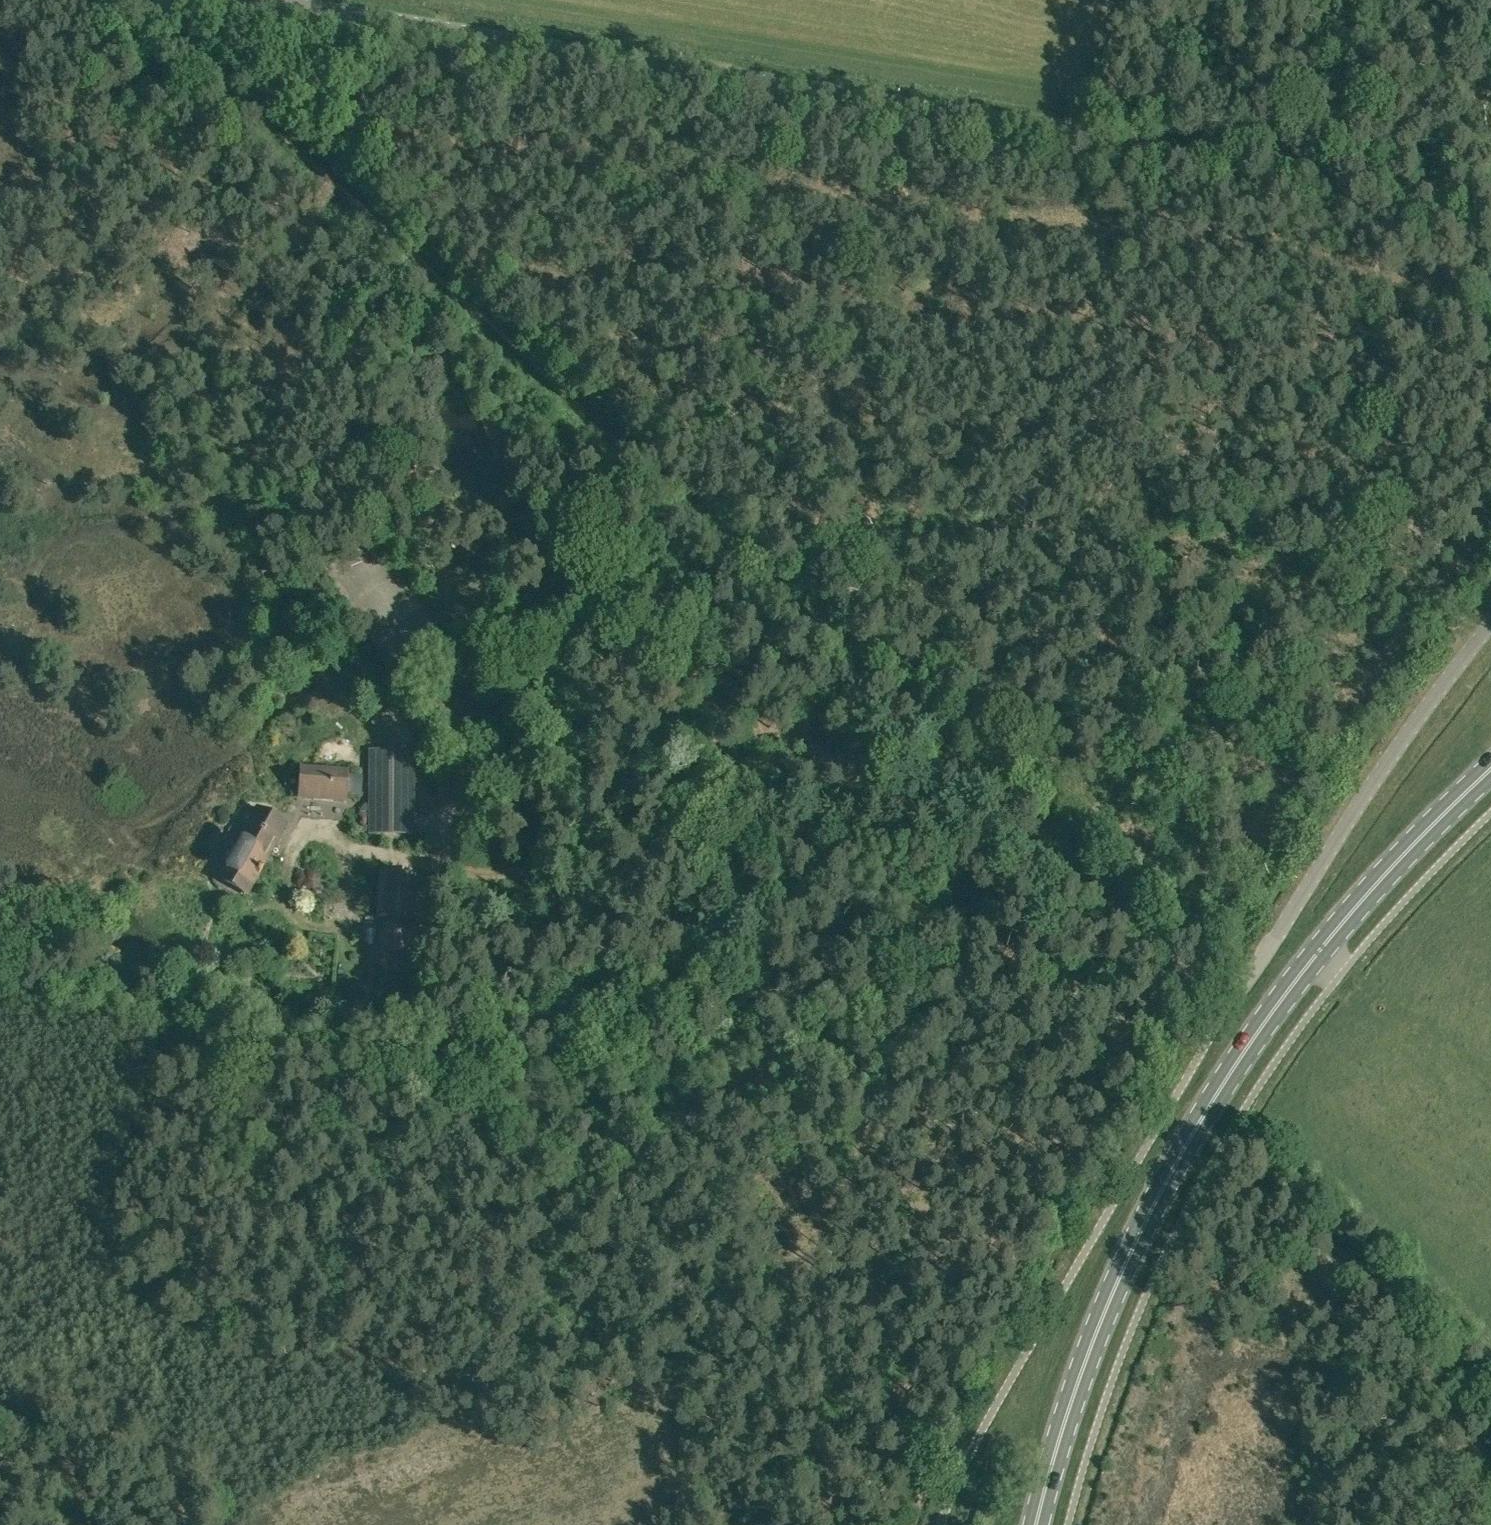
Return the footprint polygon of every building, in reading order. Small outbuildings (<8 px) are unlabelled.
[(412,750),(370,750),(370,834),(384,834),(384,832),(412,832),(412,750)] [(300,768),(299,796),(345,799),(347,772),(300,768)] [(244,893),(283,823),(258,809),(220,879),(244,893)] [(401,872),(382,871),(379,916),(385,917),(384,931),(381,931),(379,951),(411,953),(412,933),(410,933),(411,919),(422,919),(425,882),(413,881),(414,877),(400,876),(401,872)]
